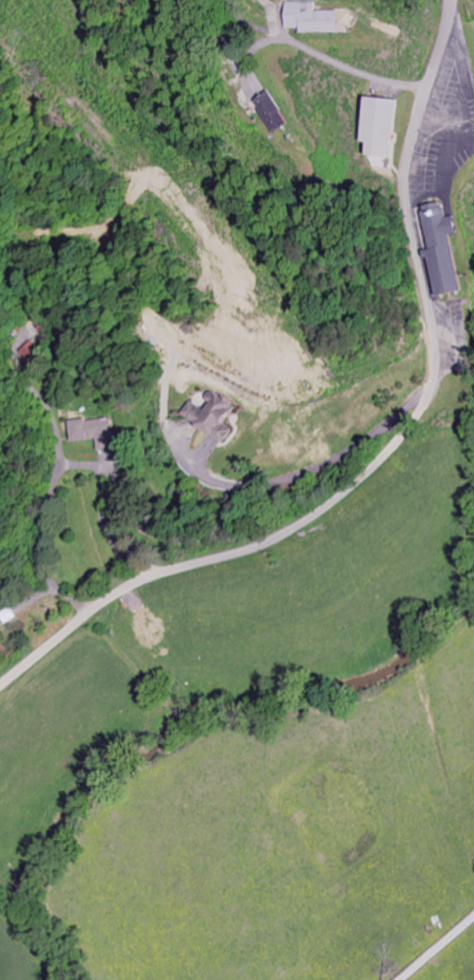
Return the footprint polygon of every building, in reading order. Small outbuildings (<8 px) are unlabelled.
[(342,34),(342,12),(317,12),(317,3),(289,2),(288,29),(303,30),(303,33),(342,34)] [(293,127),(276,93),(258,102),(275,136),(293,127)] [(399,160),(405,102),(370,98),(365,143),(372,144),(370,157),(399,160)] [(441,298),(468,293),(458,236),(466,235),(463,217),(453,219),(450,204),(425,208),(441,298)] [(186,416),(230,445),(240,431),(231,426),(242,410),(214,391),(208,400),(214,405),(209,412),(195,402),(186,416)] [(97,440),(100,452),(116,449),(110,417),(67,425),(70,444),(97,440)]
